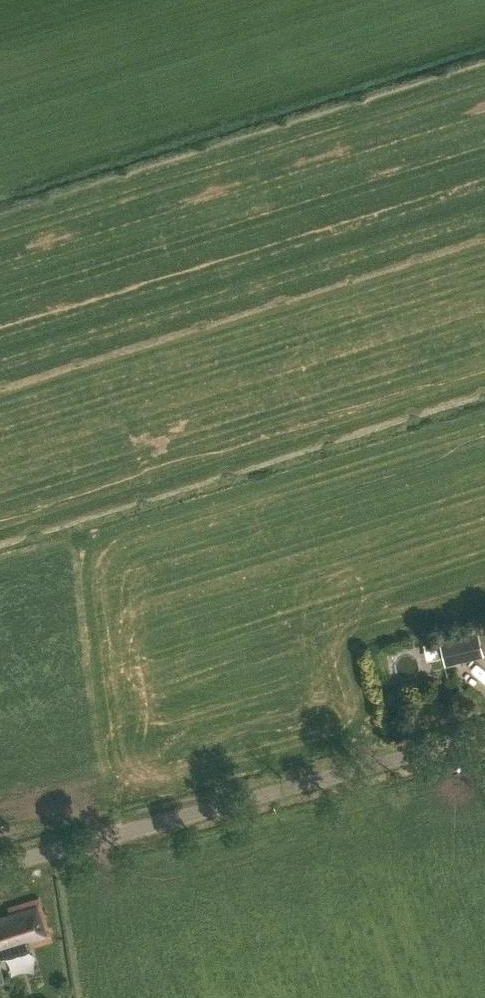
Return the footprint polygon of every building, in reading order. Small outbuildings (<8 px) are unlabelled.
[(484,655),(484,654),(484,628),(478,629),(438,640),(442,653),(444,663),(484,655)] [(51,941),(38,898),(8,907),(11,916),(0,919),(0,956),(51,941)]
